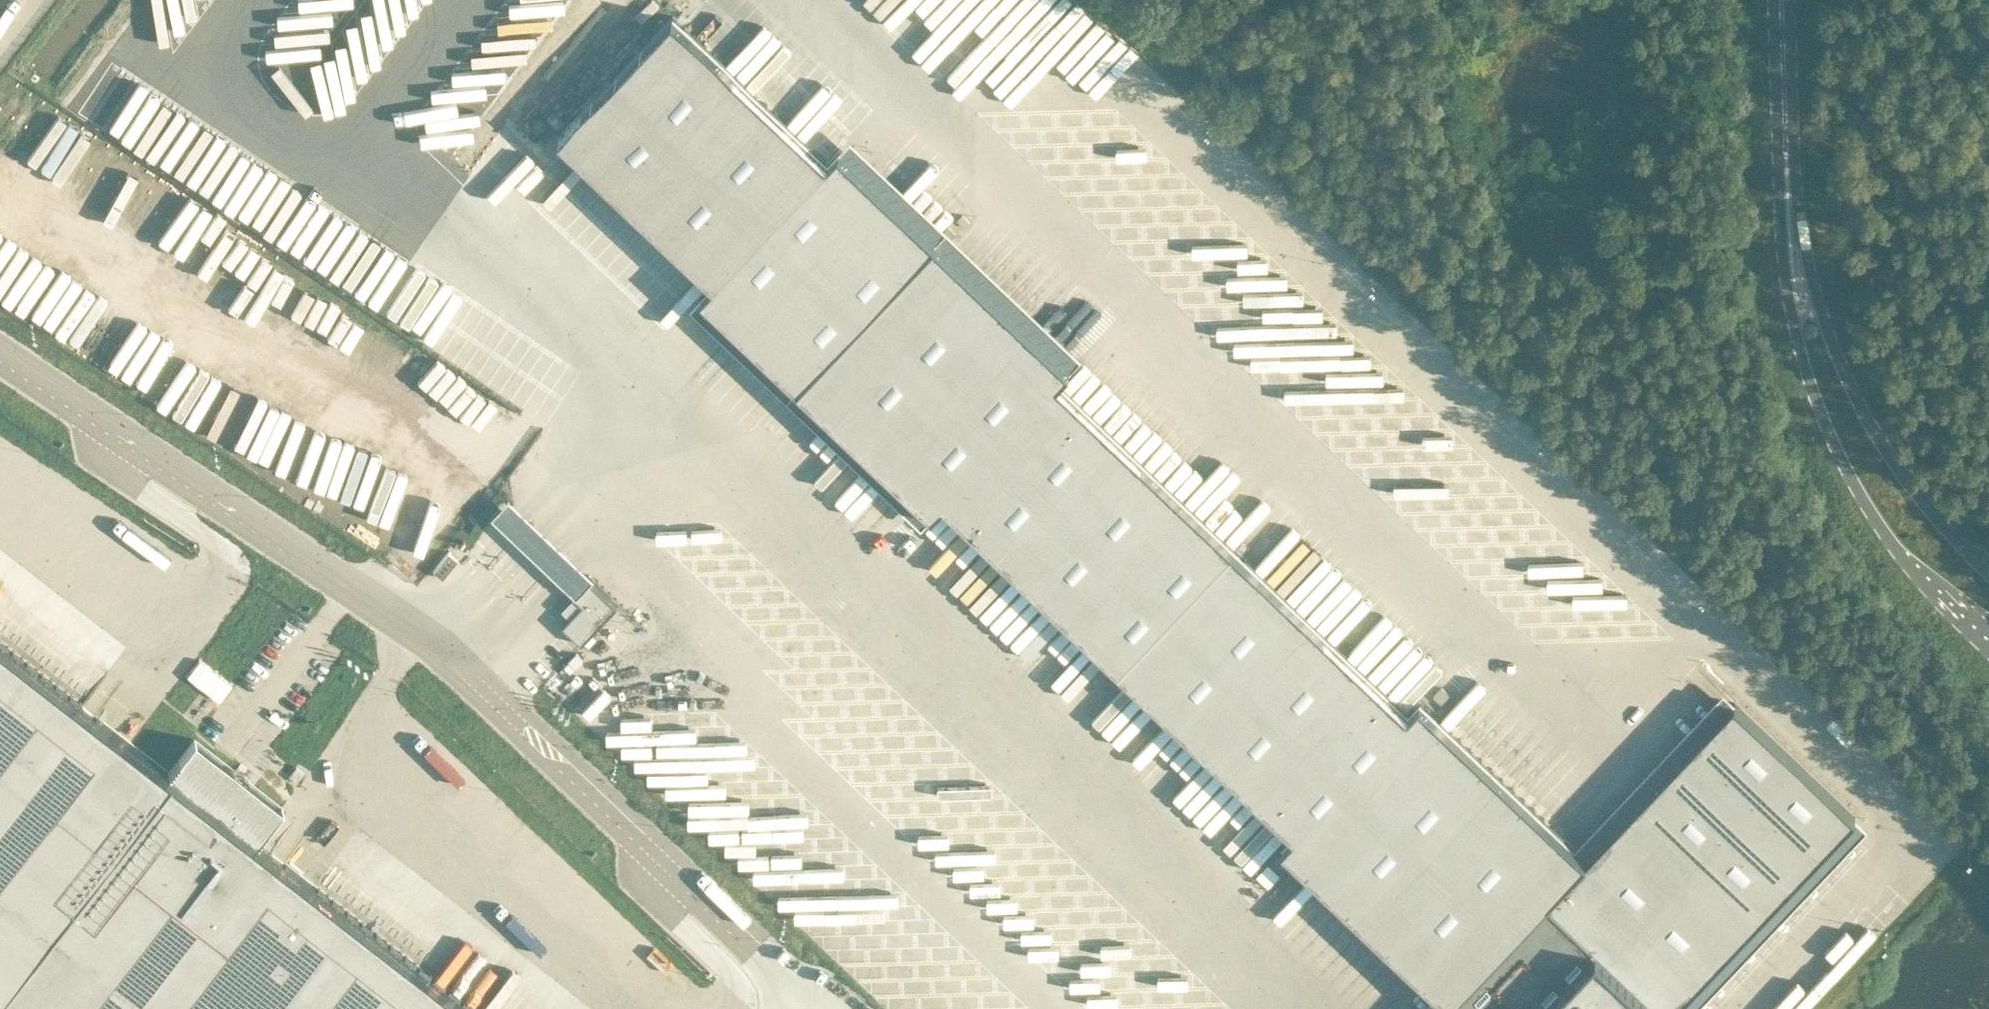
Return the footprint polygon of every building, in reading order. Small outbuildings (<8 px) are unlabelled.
[(185,25),(203,0),(150,0),(132,7),(135,14),(128,16),(136,37),(149,31),(157,51),(166,40),(159,35),(185,25)] [(560,136),(714,283),(703,295),(800,387),(934,514),(945,501),(1228,770),(1234,775),(1295,833),(1283,845),(1450,1003),(1444,1008),(1673,1008),(1857,816),(1736,701),(1588,858),(1421,700),(1410,712),(1337,644),(1331,638),(1060,381),(1071,369),(937,241),(840,150),(830,161),(674,15),(560,136)] [(933,154),(903,186),(943,224),(973,191),(933,154)] [(616,267),(640,293),(661,274),(637,247),(616,267)] [(761,419),(782,397),(764,380),(743,402),(761,419)] [(1126,413),(1135,422),(1159,397),(1150,388),(1126,413)] [(511,496),(528,478),(508,458),(490,476),(511,496)] [(935,568),(971,534),(963,526),(928,560),(935,568)] [(997,628),(1016,609),(1048,640),(1030,658),(1050,677),(1085,641),(1004,562),(968,599),(997,628)] [(572,616),(563,625),(567,629),(582,643),(618,605),(591,579),(577,594),(575,596),(578,598),(584,603),(572,616)] [(1404,680),(1401,682),(1413,696),(1443,669),(1415,638),(1388,662),(1404,680)] [(286,862),(272,851),(258,840),(284,807),(283,807),(255,784),(243,775),(242,775),(236,770),(195,738),(169,771),(131,742),(97,715),(83,704),(0,640),(0,1008),(475,1008),(286,862)] [(571,704),(591,683),(581,674),(561,695),(571,704)] [(1131,732),(1130,732),(1138,725),(1121,706),(1102,723),(1119,743),(1131,732)] [(1560,755),(1524,794),(1559,825),(1594,786),(1560,755)] [(1587,842),(1648,778),(1641,772),(1580,836),(1587,842)] [(1217,822),(1222,824),(1242,790),(1233,784),(1224,798),(1210,790),(1194,816),(1213,828),(1217,822)] [(857,859),(856,832),(793,834),(793,846),(822,845),(823,854),(836,853),(836,868),(849,867),(848,860),(857,859)] [(1018,864),(1018,878),(1057,877),(1057,860),(1066,860),(1065,850),(1011,851),(1011,864),(1018,864)] [(1307,874),(1272,910),(1303,939),(1337,903),(1307,874)] [(1820,950),(1840,968),(1877,929),(1857,911),(1820,950)]
